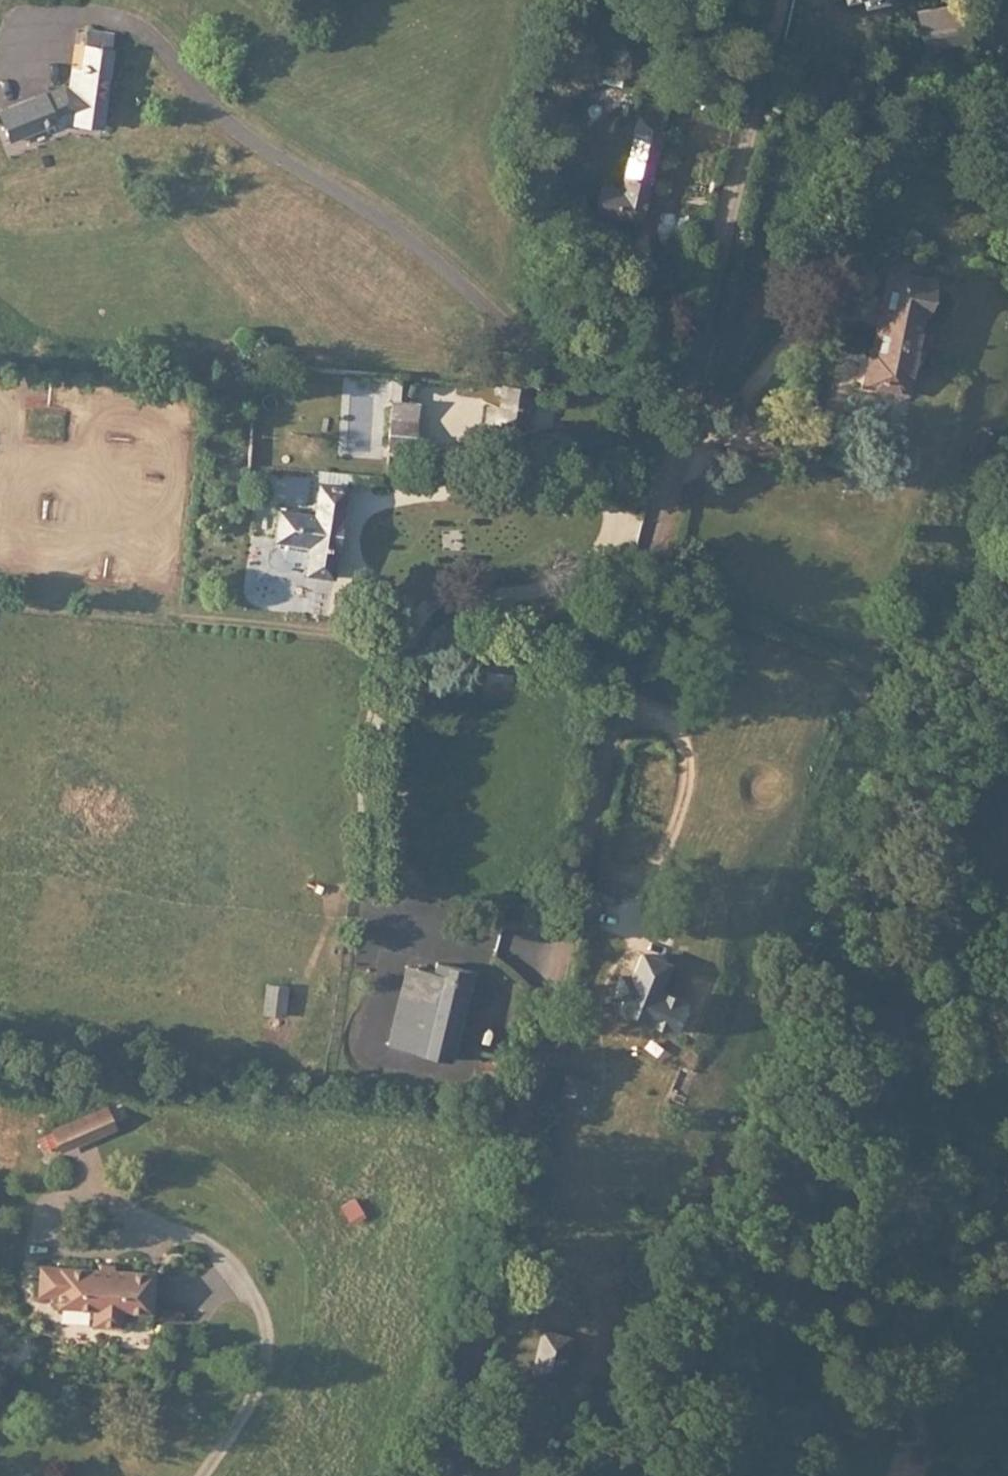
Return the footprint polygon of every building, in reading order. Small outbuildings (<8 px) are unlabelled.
[(960,5),(948,7),(950,18),(963,16),(960,5)] [(950,18),(948,7),(934,10),(936,22),(918,26),(923,49),(925,48),(927,53),(936,52),(934,47),(968,38),(963,16),(950,18)] [(936,22),(934,10),(916,15),(918,26),(936,22)] [(51,125),(54,131),(64,126),(70,127),(70,125),(80,126),(87,127),(96,129),(107,52),(98,50),(100,36),(83,33),(77,73),(74,93),(65,92),(59,91),(41,99),(39,97),(0,114),(0,127),(7,144),(51,125)] [(100,36),(98,50),(107,52),(109,37),(100,36)] [(68,71),(65,92),(74,93),(77,73),(68,71)] [(621,197),(649,204),(671,105),(643,99),(623,188),(621,197)] [(645,221),(649,204),(621,197),(623,188),(604,184),(598,210),(645,221)] [(862,284),(857,318),(899,324),(904,290),(862,284)] [(899,324),(857,318),(853,366),(849,366),(845,399),(888,404),(899,324)] [(523,393),(495,391),(493,419),(480,418),(479,437),(519,440),(523,393)] [(416,400),(389,399),(386,448),(418,449),(419,424),(415,424),(416,400)] [(346,490),(347,477),(317,474),(316,484),(311,484),(308,512),(276,509),(273,540),(280,540),(304,542),(302,566),(302,570),(327,572),(335,489),(346,490)] [(290,565),(302,566),(304,542),(280,540),(279,550),(271,555),(268,564),(277,572),(286,571),(290,565)] [(511,662),(489,660),(487,678),(509,680),(511,662)] [(669,963),(642,952),(632,978),(623,974),(616,992),(625,995),(621,1006),(675,1027),(685,1002),(657,992),(669,963)] [(433,972),(416,968),(400,1035),(417,1039),(413,1052),(450,1061),(471,972),(435,963),(433,972)] [(400,1035),(416,968),(407,966),(388,1046),(413,1052),(417,1039),(400,1035)] [(288,986),(267,982),(262,1013),(282,1016),(288,986)] [(101,1107),(56,1126),(67,1151),(112,1131),(101,1107)] [(357,1197),(342,1204),(351,1224),(367,1217),(357,1197)] [(115,1266),(97,1265),(41,1261),(39,1291),(57,1292),(56,1304),(91,1306),(90,1325),(122,1327),(123,1308),(146,1309),(148,1268),(115,1266)] [(148,1268),(146,1309),(154,1310),(156,1269),(148,1268)] [(557,1381),(567,1337),(541,1331),(531,1375),(557,1381)] [(925,1451),(914,1448),(911,1461),(922,1464),(925,1451)]
